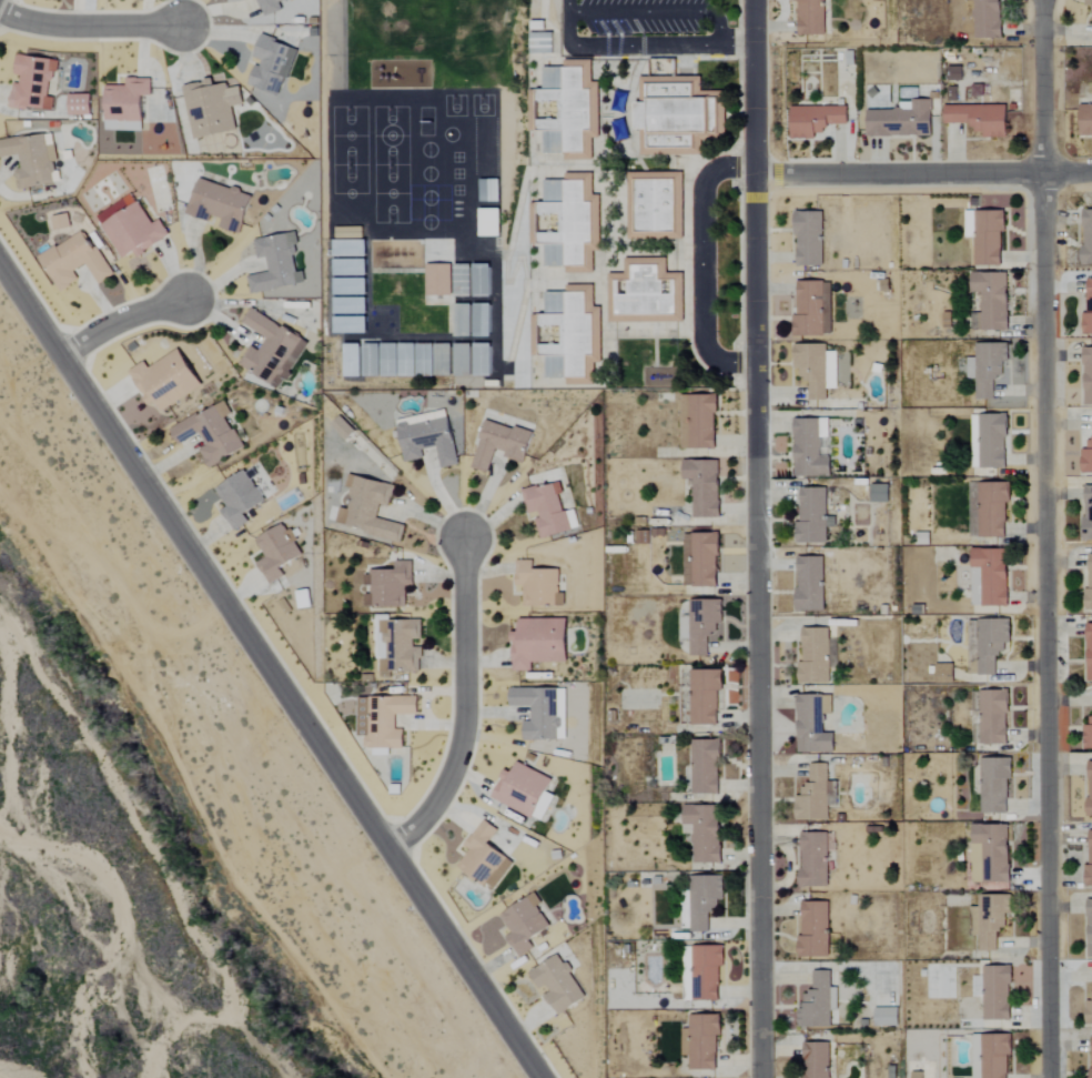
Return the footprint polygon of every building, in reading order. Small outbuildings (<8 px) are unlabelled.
[(286,0),(258,0),(264,17),(283,11),(280,2),(286,0)] [(797,36),(825,36),(825,0),(797,0),(797,36)] [(1002,0),(975,0),(976,39),(1002,39),(1002,0)] [(533,54),(555,55),(556,34),(534,33),(533,54)] [(296,47),(260,37),(254,59),(257,60),(250,86),(282,96),(296,47)] [(10,108),(52,112),(53,98),(51,98),(55,60),(17,56),(14,80),(13,80),(10,108)] [(531,131),(546,131),(546,154),(567,154),(567,161),(594,161),(594,139),(596,139),(597,82),(593,82),(593,60),(565,60),(565,67),(545,67),(545,91),(531,91),(531,131)] [(963,82),(963,67),(950,67),(950,82),(963,82)] [(640,78),(640,156),(662,156),(662,150),(676,150),(676,156),(699,155),(699,134),(721,134),(721,93),(699,93),(699,77),(640,78)] [(237,132),(233,107),(244,105),(241,87),(224,89),(223,78),(185,84),(193,139),(237,132)] [(91,116),(90,95),(69,95),(69,116),(91,116)] [(869,138),(933,136),(933,100),(901,101),(901,110),(868,110),(869,138)] [(1008,139),(1009,107),(945,105),(944,124),(973,124),(973,133),(984,133),(984,138),(1008,139)] [(1082,105),(1081,136),(1091,136),(1091,105),(1082,105)] [(793,140),(816,140),(816,134),(827,133),(827,124),(848,124),(847,106),(793,107),(793,140)] [(52,133),(0,141),(0,158),(18,156),(20,169),(15,170),(18,190),(60,183),(52,133)] [(532,244),(546,244),(546,267),(567,267),(567,274),(594,273),(594,252),(598,252),(597,212),(601,212),(601,196),(592,196),(591,175),(567,175),(567,181),(546,181),(546,204),(531,204),(532,244)] [(252,195),(198,179),(188,214),(220,223),(218,228),(240,235),(252,195)] [(499,180),(481,180),(481,203),(499,203),(499,180)] [(680,239),(679,180),(629,181),(629,240),(680,239)] [(152,225),(134,194),(97,215),(123,260),(136,253),(138,257),(171,238),(161,220),(152,225)] [(1083,211),(1084,265),(1091,265),(1091,210),(1083,211)] [(966,233),(975,233),(974,267),(1002,267),(1002,232),(1006,232),(1006,212),(966,212),(966,233)] [(823,213),(797,213),(796,266),(823,267),(823,213)] [(71,227),(68,214),(52,218),(55,231),(71,227)] [(335,238),(362,239),(362,227),(335,226),(335,238)] [(41,257),(62,292),(80,281),(74,272),(86,265),(99,285),(113,276),(85,230),(41,257)] [(254,240),(257,259),(266,258),(268,273),(247,276),(250,293),(305,285),(303,272),(299,272),(293,234),(254,240)] [(367,240),(334,240),(333,257),(367,257),(367,240)] [(684,274),(668,274),(668,259),(626,259),(626,274),(609,274),(610,323),(684,323),(684,274)] [(368,276),(367,260),(333,260),(334,276),(368,276)] [(452,296),(452,265),(427,265),(428,297),(452,296)] [(491,266),(474,265),(473,297),(491,297),(491,266)] [(472,296),(471,266),(454,267),(454,297),(472,296)] [(1008,272),(972,273),(972,293),(981,293),(982,331),(1009,331),(1008,272)] [(367,295),(367,279),(334,279),(333,295),(367,295)] [(1091,335),(1091,280),(1088,280),(1088,313),(1083,313),(1083,335),(1091,335)] [(831,281),(798,282),(798,316),(793,317),(793,336),(832,336),(831,281)] [(533,356),(547,356),(548,379),(570,378),(570,380),(595,380),(595,364),(602,364),(601,308),(595,308),(594,285),(567,286),(567,293),(546,293),(547,316),(533,316),(533,356)] [(367,298),(333,298),(334,315),(367,315),(367,298)] [(455,337),(472,337),(471,305),(455,306),(455,337)] [(491,337),(491,305),(474,305),(474,337),(491,337)] [(308,342),(252,311),(244,325),(266,338),(259,351),(250,347),(239,366),(281,389),(308,342)] [(335,334),(368,334),(367,317),(334,318),(335,334)] [(361,378),(362,345),(345,344),(344,377),(361,378)] [(363,344),(363,377),(452,378),(452,345),(363,344)] [(491,344),(474,345),(475,377),(492,377),(491,344)] [(976,400),(994,400),(994,379),(1007,379),(1007,344),(976,344),(976,358),(967,358),(967,379),(976,379),(976,400)] [(472,345),(455,345),(455,377),(472,377),(472,345)] [(837,352),(826,352),(826,345),(794,345),(794,369),(800,369),(800,380),(809,380),(809,401),(827,401),(827,389),(837,389),(837,352)] [(1085,348),(1084,406),(1091,406),(1091,348),(1085,348)] [(162,412),(203,386),(179,349),(149,369),(144,362),(129,373),(150,405),(156,402),(162,412)] [(681,450),(716,450),(716,396),(681,396),(681,450)] [(208,468),(243,450),(226,417),(231,415),(225,402),(170,430),(177,443),(198,433),(205,447),(199,450),(208,468)] [(980,415),(979,469),(1007,469),(1007,415),(980,415)] [(355,433),(340,417),(331,425),(346,441),(355,433)] [(459,465),(448,417),(410,426),(409,422),(397,425),(405,463),(424,459),(422,451),(437,447),(442,469),(459,465)] [(795,478),(830,477),(829,419),(794,419),(795,478)] [(533,433),(484,422),(473,469),(489,473),(494,450),(505,452),(504,457),(526,463),(533,433)] [(1091,474),(1091,439),(1087,439),(1087,450),(1082,450),(1082,474),(1091,474)] [(694,519),(720,519),(720,460),(683,460),(683,480),(694,480),(694,519)] [(216,489),(226,508),(222,510),(233,531),(249,522),(244,514),(265,504),(248,472),(216,489)] [(394,486),(349,476),(346,487),(352,488),(347,510),(340,508),(337,523),(360,528),(360,529),(370,532),(369,538),(405,546),(409,527),(376,519),(379,505),(390,507),(394,486)] [(522,491),(526,514),(537,512),(542,539),(572,533),(568,512),(563,513),(559,496),(563,495),(561,483),(522,491)] [(979,539),(1006,539),(1006,503),(1011,503),(1010,484),(978,484),(979,539)] [(889,485),(871,485),(871,503),(889,503),(889,485)] [(1085,487),(1084,541),(1091,541),(1091,487),(1085,487)] [(827,489),(801,488),(801,522),(796,522),(796,544),(827,545),(827,527),(834,527),(835,518),(826,518),(827,489)] [(304,556),(289,531),(287,532),(282,525),(256,541),(266,558),(256,564),(269,585),(285,576),(280,569),(304,556)] [(718,588),(719,534),(685,534),(684,587),(718,588)] [(1009,550),(972,549),(972,568),(982,568),(981,607),(1008,608),(1009,550)] [(1089,556),(1089,590),(1084,590),(1084,611),(1091,611),(1091,556),(1089,556)] [(824,612),(824,558),(797,558),(798,612),(824,612)] [(515,586),(522,586),(522,607),(564,608),(565,594),(559,594),(559,570),(533,570),(533,562),(516,561),(515,586)] [(406,608),(406,587),(413,587),(413,562),(396,562),(396,571),(366,570),(366,586),(367,586),(367,608),(406,608)] [(294,592),(296,609),(309,608),(307,591),(294,592)] [(690,640),(690,657),(708,657),(708,635),(717,636),(717,625),(723,625),(723,602),(690,601),(690,619),(682,619),(682,640),(690,640)] [(568,619),(519,620),(519,633),(513,633),(513,671),(532,671),(532,663),(568,663),(568,619)] [(1011,621),(980,620),(978,676),(996,676),(997,656),(1005,656),(1005,645),(1010,645),(1011,621)] [(837,640),(829,640),(829,629),(804,629),(803,663),(799,663),(799,684),(829,685),(830,669),(837,669),(837,640)] [(936,684),(954,685),(954,665),(937,665),(936,684)] [(691,726),(718,726),(719,691),(723,691),(723,671),(692,670),(691,726)] [(560,741),(561,717),(551,717),(551,690),(509,689),(509,707),(530,708),(530,721),(523,721),(523,741),(560,741)] [(1009,745),(1008,691),(980,691),(981,746),(1009,745)] [(835,754),(835,734),(824,734),(824,715),(832,715),(833,697),(798,696),(797,753),(835,754)] [(417,698),(358,698),(358,737),(366,737),(366,749),(404,749),(404,730),(395,730),(395,715),(417,715),(417,698)] [(1091,750),(1091,726),(1083,726),(1083,750),(1091,750)] [(693,741),(694,795),(720,795),(720,770),(723,770),(723,740),(693,741)] [(1008,780),(1013,780),(1013,760),(981,759),(981,814),(1008,815),(1008,780)] [(492,802),(537,819),(552,779),(517,765),(513,774),(504,771),(492,802)] [(829,821),(829,807),(838,807),(838,782),(828,782),(828,765),(810,765),(810,786),(801,786),(801,797),(795,797),(796,822),(829,821)] [(721,806),(684,807),(685,825),(694,825),(695,865),(722,864),(721,806)] [(493,893),(514,863),(487,845),(497,831),(483,821),(465,847),(469,850),(457,867),(493,893)] [(1010,826),(972,826),(972,886),(998,886),(998,890),(1010,890),(1010,826)] [(801,888),(828,889),(829,853),(835,853),(835,834),(802,834),(801,888)] [(724,877),(692,877),(692,933),(709,933),(709,914),(716,914),(716,901),(724,901),(724,877)] [(550,931),(538,907),(541,905),(537,896),(501,914),(511,935),(507,937),(518,959),(535,950),(530,941),(550,931)] [(1010,897),(972,896),(971,936),(979,937),(979,952),(997,952),(997,931),(1010,931),(1010,897)] [(830,958),(829,903),(800,903),(802,959),(830,958)] [(719,1002),(720,967),(724,967),(725,947),(693,947),(692,1001),(719,1002)] [(558,1016),(586,1000),(566,965),(564,966),(558,957),(529,973),(539,990),(543,988),(558,1016)] [(983,1020),(1011,1021),(1012,968),(984,967),(983,1020)] [(830,972),(813,972),(812,995),(804,995),(804,1004),(799,1004),(799,1026),(830,1026),(831,1011),(837,1011),(838,988),(830,988),(830,972)] [(875,1025),(897,1026),(898,1009),(876,1007),(875,1025)] [(690,1070),(718,1071),(720,1017),(691,1016),(690,1070)] [(978,1034),(978,1077),(1008,1077),(1008,1055),(1012,1055),(1012,1034),(978,1034)] [(830,1043),(805,1043),(804,1077),(829,1077),(830,1043)]
